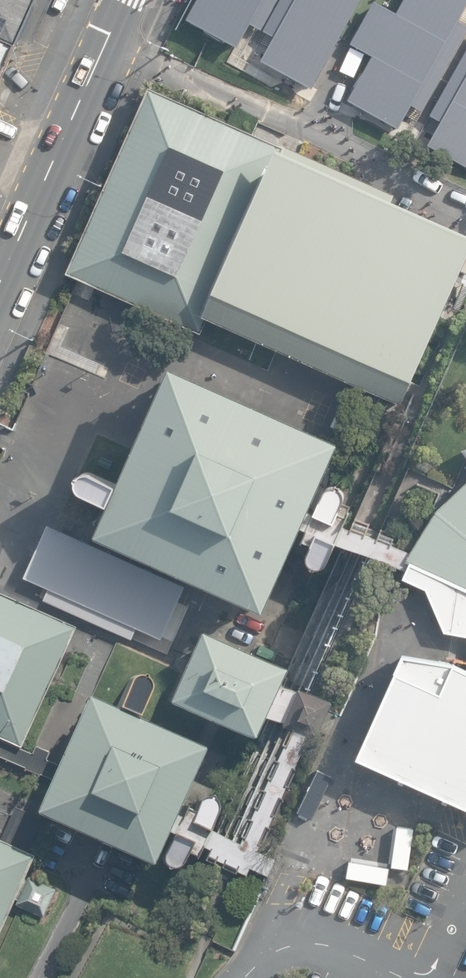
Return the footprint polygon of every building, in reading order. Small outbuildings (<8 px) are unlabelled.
[(16,44),(36,0),(0,0),(0,37),(16,44)] [(234,43),(248,19),(258,0),(193,0),(184,15),(234,43)] [(248,19),(259,25),(273,0),(258,0),(248,19)] [(272,32),(259,56),(310,84),(357,0),(290,0),(272,32)] [(262,26),(272,32),(290,0),(276,0),(262,26)] [(396,125),(409,101),(456,17),(465,0),(399,0),(394,9),(378,0),(370,0),(348,39),(370,52),(345,96),(396,125)] [(456,17),(409,101),(420,107),(465,28),(465,22),(456,17)] [(0,37),(0,80),(16,44),(0,37)] [(427,111),(439,118),(465,69),(465,42),(427,111)] [(426,140),(465,163),(465,69),(439,118),(426,140)] [(198,314),(278,143),(150,87),(63,277),(191,328),(198,314)] [(278,143),(198,314),(400,400),(465,249),(465,232),(278,143)] [(347,446),(177,369),(140,451),(124,486),(86,471),(77,475),(77,486),(85,493),(115,506),(101,536),(271,613),(307,534),(332,481),(347,446)] [(332,481),(307,534),(318,539),(313,551),(314,559),(319,564),(327,565),(333,563),(345,541),(370,553),(300,694),(290,691),(280,712),(292,717),(239,842),(213,832),(221,812),(220,800),(213,793),(204,795),(193,809),(182,805),(158,857),(164,864),(170,867),(177,866),(184,863),(190,856),(231,871),(255,881),(393,561),(413,570),(422,551),(352,518),(355,511),(348,507),(352,496),(344,484),(332,481)] [(440,515),(422,551),(413,570),(408,581),(428,587),(441,612),(449,631),(465,634),(465,489),(440,515)] [(0,594),(0,736),(16,743),(72,625),(0,594)] [(303,662),(213,621),(177,699),(267,741),(280,712),(290,691),(303,662)] [(361,753),(449,795),(465,803),(465,661),(403,657),(361,753)] [(207,750),(89,696),(59,763),(52,778),(35,814),(153,868),(158,857),(182,805),(207,750)] [(52,778),(59,763),(43,756),(46,747),(30,740),(26,748),(16,743),(0,736),(0,757),(52,778)] [(31,855),(0,841),(0,923),(31,855)] [(50,885),(24,874),(13,899),(38,911),(50,885)]
